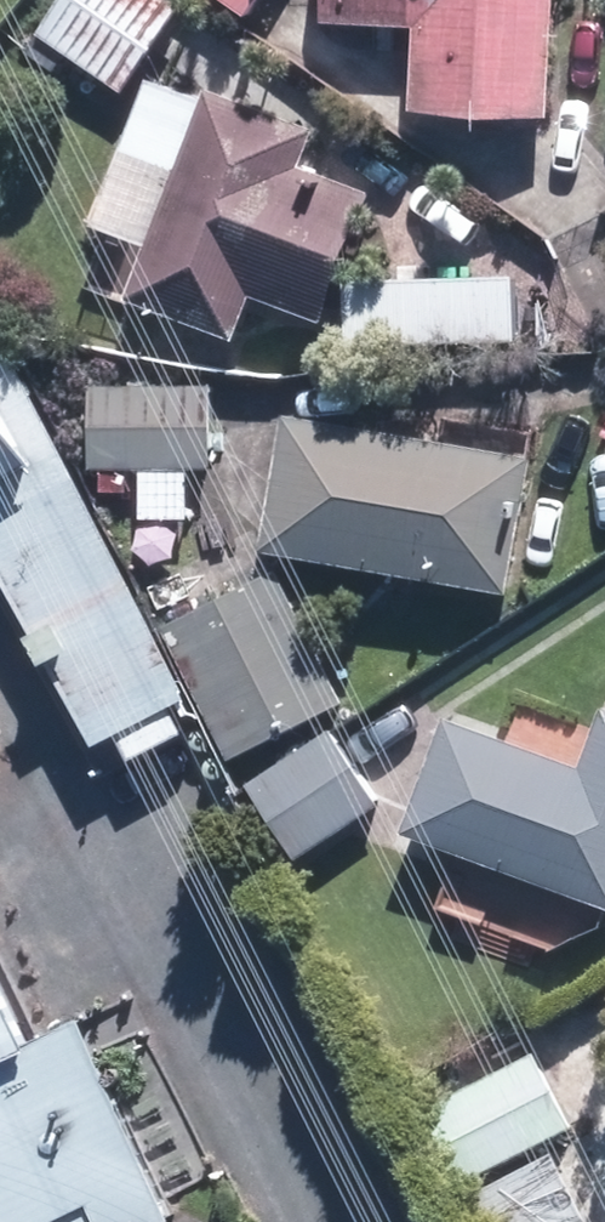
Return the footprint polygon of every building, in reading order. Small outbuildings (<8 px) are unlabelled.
[(180,1),(178,0),(59,0),(38,31),(121,88),(180,1)] [(255,0),(226,0),(246,13),(255,0)] [(549,116),(556,0),(326,0),(325,20),(416,25),(411,108),(549,116)] [(200,97),(147,76),(92,221),(145,240),(124,297),(234,338),(251,294),(321,320),(371,188),(301,162),(314,124),(206,83),(200,97)] [(90,741),(188,691),(0,328),(0,568),(90,741)] [(94,381),(94,465),(143,466),(140,514),(191,515),(192,465),(216,465),(216,381),(94,381)] [(259,547),(509,593),(533,453),(283,409),(259,547)] [(343,701),(276,567),(160,624),(228,758),(343,701)] [(603,700),(580,763),(444,712),(400,826),(604,903),(604,701),(603,700)] [(294,856),(377,800),(334,733),(249,789),(294,856)] [(0,985),(0,1221),(60,1221),(56,1215),(76,1204),(4,1058),(29,1046),(0,985)] [(465,1177),(572,1123),(533,1047),(427,1101),(465,1177)] [(550,1150),(470,1190),(487,1221),(588,1221),(550,1150)]
